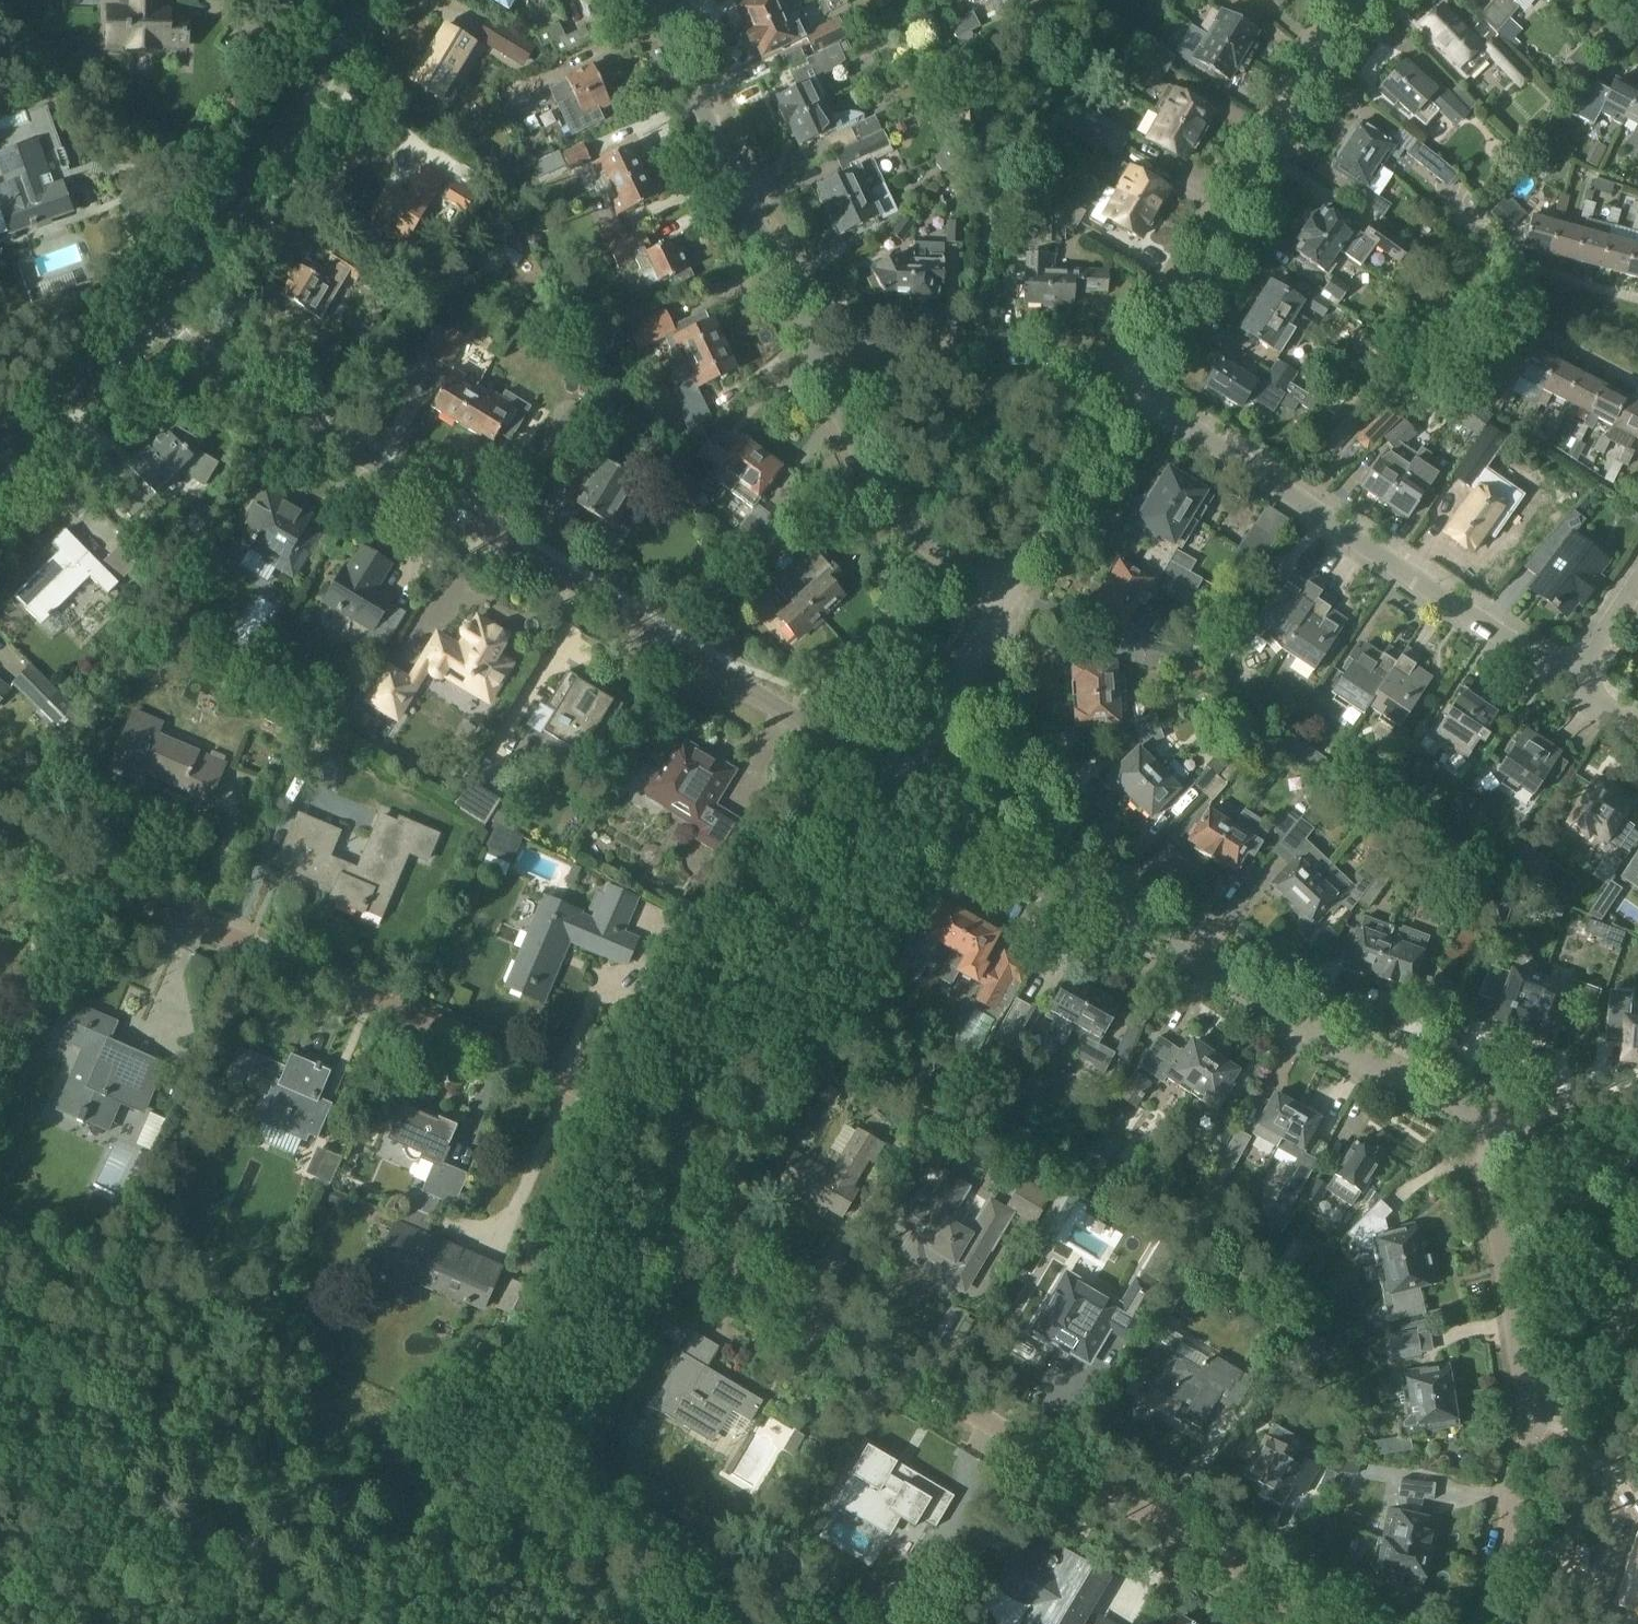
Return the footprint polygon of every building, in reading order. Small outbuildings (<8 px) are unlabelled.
[(188,44),(188,18),(159,18),(160,0),(124,0),(124,7),(109,7),(108,42),(130,43),(130,47),(159,48),(159,43),(188,44)] [(508,14),(517,0),(486,0),(508,14)] [(801,5),(799,0),(744,0),(738,3),(740,7),(735,9),(743,24),(739,25),(743,32),(783,13),(783,14),(801,5)] [(999,17),(1025,4),(1023,0),(991,0),(999,17)] [(1509,18),(1518,9),(1512,4),(1516,0),(1494,0),(1480,16),(1483,19),(1496,33),(1509,18)] [(1496,33),(1483,19),(1470,31),(1444,4),(1421,25),(1469,76),(1491,56),(1519,86),(1529,77),(1494,40),(1499,36),(1496,33)] [(805,35),(813,31),(801,5),(783,14),(783,13),(743,32),(745,37),(743,38),(748,50),(751,48),(755,59),(760,56),(762,60),(806,38),(805,35)] [(1219,12),(1207,34),(1246,60),(1253,48),(1249,45),(1255,34),(1219,12)] [(973,13),(950,25),(961,44),(975,37),(971,30),(979,26),(973,13)] [(522,66),(535,45),(490,18),(477,39),(522,66)] [(814,55),(849,38),(839,18),(813,31),(805,35),(806,38),(814,55)] [(1509,18),(1496,33),(1499,36),(1510,46),(1523,31),(1509,18)] [(536,34),(542,48),(552,43),(558,57),(592,42),(586,28),(566,37),(560,24),(536,34)] [(943,26),(934,29),(942,46),(951,43),(943,26)] [(473,45),(442,27),(410,83),(441,101),(473,45)] [(1246,60),(1207,34),(1205,36),(1194,29),(1184,46),(1187,48),(1181,59),(1203,72),(1205,68),(1227,81),(1234,70),(1239,73),(1246,60)] [(820,81),(846,61),(838,44),(810,58),(813,63),(798,71),(797,70),(792,72),(798,84),(775,95),(777,98),(774,100),(784,122),(829,100),(820,81)] [(1154,45),(1148,56),(1170,68),(1176,57),(1154,45)] [(1170,68),(1148,56),(1142,67),(1163,79),(1170,68)] [(1378,90),(1394,105),(1398,101),(1426,127),(1442,110),(1434,103),(1446,91),(1429,75),(1425,80),(1405,61),(1378,90)] [(599,108),(610,103),(592,66),(565,78),(567,81),(549,89),(573,136),(604,120),(599,108)] [(1637,95),(1637,92),(1614,80),(1609,91),(1599,86),(1585,103),(1577,118),(1593,125),(1599,113),(1622,125),(1637,95)] [(1449,94),(1466,114),(1476,105),(1458,85),(1449,94)] [(1212,112),(1176,90),(1168,86),(1154,112),(1161,116),(1197,137),(1212,112)] [(975,107),(969,98),(965,92),(947,104),(957,119),(969,111),(975,107)] [(1622,125),(1623,126),(1626,120),(1637,126),(1623,153),(1634,159),(1637,151),(1637,95),(1622,125)] [(829,100),(784,122),(790,135),(794,134),(799,146),(833,130),(835,135),(847,130),(853,142),(881,129),(874,115),(864,120),(864,114),(860,113),(856,111),(853,111),(850,111),(847,111),(842,112),(839,113),(836,114),(830,102),(829,100)] [(1104,131),(1125,146),(1131,134),(1077,102),(1070,114),(1102,133),(1104,131)] [(26,113),(25,110),(0,118),(0,154),(1,157),(0,157),(0,166),(8,188),(0,191),(0,242),(17,236),(16,233),(69,214),(60,189),(66,187),(73,182),(69,168),(71,167),(64,148),(62,149),(47,106),(26,113)] [(1102,133),(1070,114),(1062,128),(1097,149),(1100,145),(1119,156),(1125,146),(1104,131),(1102,133)] [(1197,137),(1161,116),(1148,138),(1184,159),(1197,137)] [(1347,145),(1382,169),(1391,156),(1397,160),(1404,150),(1363,122),(1347,145)] [(826,210),(884,183),(873,160),(893,151),(883,131),(855,144),(861,158),(849,164),(852,169),(818,185),(823,195),(820,197),(826,210)] [(1552,131),(1544,144),(1556,152),(1562,142),(1561,136),(1552,131)] [(565,134),(557,138),(562,149),(570,145),(565,134)] [(1417,140),(1406,153),(1448,187),(1458,174),(1417,140)] [(591,159),(584,143),(563,153),(570,169),(591,159)] [(591,163),(596,175),(589,178),(597,194),(604,191),(611,187),(642,173),(629,145),(591,163)] [(1382,169),(1347,145),(1332,167),(1368,190),(1382,169)] [(1538,151),(1535,158),(1545,162),(1541,171),(1551,176),(1558,159),(1538,151)] [(475,187),(481,176),(459,163),(452,174),(475,187)] [(1125,179),(1116,195),(1152,215),(1167,189),(1131,169),(1132,168),(1122,163),(1116,174),(1125,179)] [(390,236),(405,245),(442,181),(420,168),(404,196),(391,189),(372,221),(392,233),(390,236)] [(615,216),(654,198),(642,173),(611,187),(604,191),(615,216)] [(476,196),(455,183),(445,198),(466,211),(476,196)] [(884,183),(826,210),(837,233),(842,230),(843,233),(881,215),(882,218),(897,211),(884,183)] [(1384,216),(1392,205),(1371,191),(1363,203),(1384,216)] [(1560,193),(1555,209),(1556,209),(1567,212),(1571,196),(1570,196),(1560,193)] [(1152,215),(1116,195),(1104,216),(1139,237),(1152,215)] [(1516,207),(1506,197),(1491,213),(1509,229),(1517,220),(1510,213),(1516,207)] [(1066,200),(1060,210),(1080,222),(1086,212),(1066,200)] [(1596,203),(1585,200),(1581,217),(1591,220),(1596,203)] [(1304,226),(1339,249),(1361,264),(1374,244),(1362,236),(1364,234),(1324,206),(1318,215),(1314,212),(1304,226)] [(1611,207),(1606,224),(1617,227),(1621,210),(1611,207)] [(1080,222),(1060,210),(1054,221),(1057,223),(1056,227),(1057,227),(1057,240),(1066,240),(1066,229),(1074,233),(1080,222)] [(903,242),(916,224),(904,215),(891,233),(903,242)] [(1549,253),(1558,223),(1532,216),(1524,246),(1549,253)] [(1609,237),(1612,226),(1586,219),(1583,230),(1575,260),(1600,267),(1608,236),(1609,237)] [(599,231),(606,245),(628,235),(621,221),(599,231)] [(963,243),(964,222),(948,221),(947,243),(963,243)] [(1364,234),(1362,236),(1374,244),(1400,262),(1412,270),(1421,256),(1410,248),(1410,247),(1384,229),(1378,224),(1373,221),(1364,234)] [(1558,223),(1549,253),(1575,260),(1583,230),(1558,223)] [(1339,249),(1304,226),(1296,238),(1300,241),(1294,249),(1329,274),(1336,262),(1332,259),(1339,249)] [(1057,227),(1056,227),(1046,227),(1046,243),(1057,243),(1057,240),(1057,227)] [(642,231),(607,247),(617,268),(634,260),(639,270),(650,265),(658,282),(668,277),(669,279),(672,277),(676,285),(693,277),(680,248),(674,251),(669,241),(651,250),(642,231)] [(1608,236),(1600,267),(1625,274),(1633,243),(1608,236)] [(915,242),(914,259),(912,296),(912,297),(940,298),(940,286),(944,287),(945,261),(944,261),(944,244),(915,242)] [(1633,243),(1625,274),(1637,277),(1637,245),(1633,243)] [(327,263),(357,283),(365,270),(335,251),(327,263)] [(912,296),(914,259),(900,259),(897,253),(876,264),(877,266),(871,269),(885,298),(895,293),(910,293),(912,296)] [(1055,303),(1056,268),(1055,268),(1055,254),(1026,253),(1024,302),(1055,303)] [(329,305),(327,303),(336,288),(318,277),(323,270),(306,259),(301,267),(298,265),(280,294),(320,319),(329,305)] [(547,259),(540,262),(546,275),(558,270),(554,262),(547,259)] [(1108,270),(1056,268),(1055,303),(1071,304),(1072,288),(1107,290),(1108,270)] [(1348,288),(1333,276),(1323,288),(1325,289),(1331,294),(1326,301),(1334,307),(1339,300),(1348,288)] [(1254,305),(1302,334),(1310,322),(1294,312),(1301,301),(1264,278),(1254,293),(1259,297),(1254,305)] [(1349,334),(1339,352),(1345,356),(1362,326),(1334,307),(1326,301),(1331,294),(1325,289),(1323,291),(1316,286),(1304,303),(1349,334)] [(1302,334),(1254,305),(1239,329),(1255,339),(1256,337),(1279,352),(1286,341),(1294,346),(1302,334)] [(674,328),(665,309),(627,327),(639,351),(666,338),(672,350),(678,347),(685,362),(724,344),(713,320),(702,325),(698,317),(674,328)] [(619,344),(613,332),(611,328),(577,343),(585,360),(619,344)] [(452,329),(437,354),(434,359),(450,368),(467,338),(452,329)] [(1395,351),(1364,330),(1351,350),(1382,370),(1395,351)] [(1519,378),(1533,349),(1509,337),(1495,366),(1519,378)] [(724,344),(685,362),(672,368),(686,399),(682,401),(688,413),(683,415),(689,427),(712,416),(699,387),(736,370),(724,344)] [(1557,361),(1533,349),(1519,378),(1542,390),(1557,361)] [(1220,360),(1205,385),(1238,406),(1245,394),(1254,400),(1262,387),(1220,360)] [(1277,360),(1270,372),(1317,399),(1324,388),(1277,360)] [(1542,390),(1537,400),(1533,398),(1525,414),(1535,419),(1542,405),(1545,407),(1551,395),(1565,402),(1580,373),(1557,361),(1542,390)] [(478,385),(454,370),(431,407),(456,422),(478,385)] [(1317,399),(1270,372),(1264,382),(1310,410),(1317,399)] [(1603,384),(1580,373),(1565,402),(1588,414),(1603,384)] [(1325,408),(1333,415),(1318,431),(1336,447),(1371,408),(1354,392),(1340,379),(1325,395),(1332,401),(1325,408)] [(1426,399),(1435,407),(1452,388),(1444,380),(1426,399)] [(1603,384),(1588,414),(1611,425),(1626,396),(1603,384)] [(478,385),(456,422),(480,437),(487,426),(510,440),(530,407),(506,393),(502,399),(478,385)] [(1519,392),(1510,387),(1502,402),(1512,407),(1519,392)] [(1611,425),(1634,437),(1637,429),(1637,402),(1626,396),(1611,425)] [(1472,400),(1465,409),(1486,425),(1486,426),(1493,416),(1472,400)] [(1387,432),(1401,417),(1390,407),(1376,422),(1387,432)] [(1553,428),(1558,430),(1566,415),(1556,410),(1548,425),(1549,426),(1553,428)] [(1409,464),(1416,454),(1403,445),(1417,434),(1406,421),(1385,439),(1393,450),(1381,457),(1362,486),(1385,501),(1404,472),(1409,464)] [(1571,437),(1581,442),(1589,427),(1579,422),(1571,437)] [(166,429),(128,466),(105,490),(130,517),(156,493),(153,489),(177,465),(205,482),(218,462),(195,448),(202,441),(177,426),(170,433),(166,429)] [(1612,438),(1602,433),(1594,449),(1604,454),(1612,438)] [(732,491),(764,449),(753,441),(751,444),(742,437),(728,456),(708,441),(693,462),(732,491)] [(587,443),(574,463),(587,471),(600,451),(587,443)] [(1635,450),(1625,445),(1617,461),(1627,466),(1635,450)] [(1404,472),(1385,501),(1389,504),(1388,507),(1398,514),(1400,511),(1407,516),(1427,486),(1429,488),(1439,473),(1422,463),(1428,454),(1420,448),(1416,454),(1409,464),(1404,472)] [(764,449),(732,491),(755,508),(770,487),(769,485),(774,478),(776,480),(785,469),(773,461),(775,458),(764,449)] [(1496,472),(1466,452),(1454,470),(1479,487),(1448,531),(1482,555),(1494,538),(1485,532),(1505,503),(1493,495),(1501,484),(1514,492),(1525,476),(1516,470),(1523,460),(1510,451),(1496,472)] [(602,464),(595,475),(594,474),(576,503),(612,525),(623,507),(627,510),(634,499),(624,493),(631,482),(602,464)] [(1158,479),(1150,492),(1198,522),(1214,496),(1168,468),(1161,480),(1158,479)] [(305,524),(311,515),(293,505),(291,508),(279,501),(281,497),(264,487),(248,513),(252,515),(245,526),(242,524),(232,540),(249,550),(252,545),(264,553),(262,557),(292,576),(319,533),(305,524)] [(1198,522),(1150,492),(1141,508),(1143,509),(1136,521),(1182,548),(1198,522)] [(1559,527),(1567,517),(1556,508),(1548,518),(1559,527)] [(1557,607),(1567,614),(1581,597),(1584,599),(1598,580),(1595,578),(1608,560),(1574,534),(1586,518),(1574,509),(1567,517),(1559,527),(1524,565),(1539,576),(1534,583),(1546,592),(1543,596),(1553,603),(1552,604),(1557,607)] [(772,531),(752,514),(751,514),(737,532),(759,549),(772,531)] [(1262,563),(1278,537),(1256,523),(1240,549),(1262,563)] [(777,563),(793,537),(777,527),(761,553),(777,563)] [(99,564),(66,530),(52,544),(63,555),(56,562),(52,557),(18,591),(29,602),(25,606),(40,622),(89,573),(107,592),(117,582),(117,581),(134,564),(117,546),(99,564)] [(799,593),(819,616),(844,594),(833,582),(842,573),(833,563),(832,563),(815,544),(782,573),(799,593)] [(386,646),(406,614),(389,603),(392,598),(373,586),(378,578),(380,580),(390,563),(362,546),(347,571),(343,569),(324,601),(372,629),(368,635),(386,646)] [(1176,550),(1170,560),(1190,572),(1196,561),(1176,550)] [(1170,560),(1163,572),(1164,573),(1196,591),(1203,579),(1190,572),(1170,560)] [(1151,613),(1162,617),(1163,615),(1146,605),(1153,594),(1151,593),(1145,589),(1151,579),(1137,571),(1120,561),(1114,571),(1111,570),(1102,584),(1151,613)] [(1323,590),(1325,587),(1328,582),(1314,573),(1311,578),(1311,577),(1307,583),(1290,571),(1258,619),(1276,632),(1272,637),(1282,649),(1286,643),(1291,636),(1323,590)] [(1151,613),(1102,584),(1095,596),(1098,600),(1093,608),(1124,627),(1120,645),(1172,657),(1172,656),(1175,644),(1152,634),(1162,617),(1151,613)] [(1336,599),(1323,590),(1291,636),(1286,643),(1300,652),(1297,657),(1315,669),(1348,621),(1330,609),(1334,604),(1333,603),(1336,599)] [(819,616),(799,593),(774,616),(796,640),(820,618),(819,616)] [(438,634),(421,661),(431,667),(430,671),(430,674),(432,677),(435,679),(438,679),(442,678),(444,676),(465,688),(490,703),(496,692),(510,670),(508,661),(498,655),(510,636),(509,635),(508,637),(483,622),(474,624),(471,628),(468,627),(466,627),(463,629),(462,631),(461,634),(462,637),(464,639),(460,647),(438,634)] [(1371,701),(1402,654),(1389,645),(1386,650),(1385,649),(1382,655),(1364,643),(1332,691),(1351,704),(1354,699),(1367,708),(1372,701),(1371,701)] [(1172,657),(1120,645),(1117,656),(1169,669),(1170,665),(1180,667),(1183,659),(1172,656),(1172,657)] [(1371,701),(1372,701),(1384,710),(1381,714),(1400,726),(1432,678),(1414,666),(1418,661),(1418,660),(1421,656),(1407,647),(1404,651),(1403,651),(1402,654),(1371,701)] [(1075,695),(1126,692),(1125,677),(1125,674),(1115,675),(1115,662),(1073,665),(1075,695)] [(60,693),(32,663),(12,684),(59,731),(78,712),(60,693)] [(387,666),(366,701),(392,717),(413,682),(387,666)] [(558,712),(546,731),(571,746),(582,752),(593,733),(603,739),(624,703),(569,670),(547,706),(558,712)] [(8,689),(0,682),(0,699),(8,689)] [(1470,753),(1495,716),(1498,711),(1464,689),(1437,730),(1444,735),(1442,738),(1443,742),(1449,746),(1453,745),(1455,742),(1470,753)] [(1126,692),(1075,695),(1077,726),(1119,723),(1118,711),(1128,712),(1126,692)] [(285,731),(293,715),(272,705),(264,720),(285,731)] [(179,784),(183,776),(213,788),(223,764),(156,736),(161,725),(134,713),(110,769),(136,780),(141,768),(179,784)] [(1137,733),(1160,725),(1156,714),(1133,721),(1137,733)] [(1129,797),(1166,762),(1154,750),(1152,742),(1165,738),(1175,734),(1171,722),(1160,726),(1160,725),(1137,733),(1141,745),(1138,747),(1107,779),(1125,796),(1129,795),(1129,797)] [(1562,752),(1526,728),(1516,744),(1511,741),(1504,752),(1508,755),(1500,767),(1508,773),(1503,780),(1518,789),(1522,782),(1535,791),(1548,772),(1557,778),(1567,762),(1558,756),(1560,754),(1562,752)] [(1282,749),(1296,759),(1306,744),(1292,734),(1282,749)] [(656,771),(648,785),(650,796),(666,806),(700,826),(701,824),(705,827),(698,838),(724,854),(743,822),(717,806),(716,808),(712,805),(730,776),(734,770),(708,754),(685,741),(680,740),(677,741),(673,744),(656,771)] [(1220,777),(1218,775),(1202,792),(1213,801),(1228,784),(1227,783),(1250,756),(1243,750),(1220,777)] [(325,753),(312,783),(330,790),(342,761),(325,753)] [(1150,817),(1176,792),(1182,798),(1194,785),(1202,792),(1218,775),(1227,765),(1215,755),(1203,769),(1205,771),(1195,783),(1170,758),(1166,762),(1129,797),(1131,798),(1130,802),(1137,809),(1140,807),(1150,817)] [(1397,768),(1404,772),(1413,759),(1406,755),(1397,768)] [(1310,783),(1321,792),(1326,786),(1314,777),(1310,783)] [(1611,839),(1621,846),(1635,826),(1624,819),(1634,804),(1619,795),(1622,791),(1600,777),(1570,822),(1592,836),(1594,833),(1608,842),(1611,839)] [(495,811),(502,800),(469,779),(453,806),(486,826),(491,818),(495,811)] [(1330,865),(1304,841),(1323,816),(1311,806),(1298,822),(1284,839),(1275,850),(1292,866),(1273,886),(1275,887),(1274,891),(1281,897),(1285,896),(1293,904),(1322,874),(1330,865)] [(1210,858),(1232,824),(1209,809),(1189,839),(1200,846),(1197,849),(1210,858)] [(1232,824),(1210,858),(1223,866),(1224,863),(1235,870),(1248,851),(1254,855),(1268,833),(1261,828),(1265,822),(1245,809),(1232,824)] [(1284,839),(1298,822),(1287,813),(1274,831),(1283,838),(1284,839)] [(383,909),(408,852),(427,860),(435,841),(381,817),(357,873),(326,860),(338,833),(313,822),(310,827),(297,821),(289,840),(301,845),(299,851),(294,849),(287,867),(318,880),(322,870),(339,877),(330,898),(362,912),(367,901),(383,909)] [(488,845),(484,853),(503,861),(516,834),(513,832),(494,823),(489,834),(485,844),(488,845)] [(1379,853),(1356,869),(1355,870),(1354,872),(1354,874),(1354,877),(1354,878),(1355,880),(1356,880),(1352,885),(1330,865),(1322,874),(1293,904),(1301,912),(1300,916),(1307,922),(1311,921),(1313,923),(1327,908),(1333,913),(1341,904),(1350,912),(1358,900),(1381,867),(1387,858),(1379,853)] [(1624,876),(1637,885),(1637,856),(1624,876)] [(566,881),(574,885),(581,869),(573,865),(566,881)] [(1381,867),(1358,900),(1368,906),(1390,874),(1381,867)] [(1505,884),(1498,904),(1511,909),(1518,888),(1505,884)] [(621,931),(636,898),(608,886),(594,919),(579,913),(580,911),(546,896),(508,985),(542,1000),(569,938),(625,962),(635,937),(621,931)] [(954,948),(972,918),(946,903),(929,934),(954,948)] [(1359,967),(1360,971),(1367,974),(1371,972),(1372,972),(1371,975),(1372,975),(1391,926),(1374,920),(1365,917),(1360,929),(1347,963),(1359,967)] [(972,918),(954,948),(938,977),(951,984),(958,970),(984,985),(976,999),(993,1009),(997,1003),(1008,1009),(1022,984),(1033,965),(1004,949),(994,968),(982,961),(998,933),(972,918)] [(912,922),(911,924),(890,962),(892,964),(904,971),(927,930),(912,922)] [(1402,930),(1391,926),(1372,975),(1397,985),(1399,979),(1412,984),(1429,936),(1403,927),(1402,930)] [(1604,940),(1621,948),(1627,934),(1609,927),(1607,933),(1604,940)] [(1519,971),(1514,969),(1512,974),(1491,966),(1481,994),(1502,1002),(1495,1020),(1516,1028),(1518,1022),(1527,1025),(1544,980),(1519,971)] [(1097,988),(1070,974),(1048,1014),(1056,1018),(1055,1021),(1052,1027),(1054,1035),(1065,1041),(1073,1028),(1074,1028),(1097,988)] [(1451,985),(1452,984),(1437,975),(1426,992),(1441,1002),(1441,1001),(1455,1011),(1466,994),(1451,985)] [(1544,980),(1527,1025),(1536,1029),(1534,1035),(1554,1042),(1563,1018),(1572,1021),(1579,1002),(1595,1008),(1602,990),(1575,981),(1572,990),(1544,980)] [(1097,988),(1074,1028),(1087,1035),(1077,1054),(1094,1063),(1092,1066),(1103,1072),(1114,1053),(1097,1044),(1121,1002),(1097,988)] [(1017,999),(995,1040),(1014,1050),(1021,1046),(1041,1013),(1017,999)] [(140,1113),(150,1088),(145,1086),(153,1067),(118,1053),(117,1057),(104,1051),(115,1023),(64,1002),(51,1034),(83,1047),(75,1068),(72,1067),(66,1084),(67,1085),(58,1108),(79,1117),(77,1122),(82,1124),(86,1113),(110,1123),(115,1110),(116,1111),(119,1104),(140,1113)] [(1609,1037),(1628,1039),(1626,1059),(1637,1060),(1637,1018),(1631,1018),(1632,1010),(1612,1008),(1609,1037)] [(1141,1027),(1131,1023),(1114,1055),(1122,1058),(1128,1060),(1141,1027)] [(1189,1090),(1215,1052),(1193,1038),(1184,1051),(1159,1034),(1139,1064),(1162,1079),(1165,1074),(1189,1090)] [(323,1120),(317,1117),(324,1100),(321,1098),(332,1072),(290,1055),(285,1067),(239,1048),(226,1079),(245,1086),(251,1072),(276,1083),(270,1096),(274,1098),(265,1119),(305,1136),(307,1131),(317,1135),(323,1120)] [(1236,1067),(1215,1052),(1189,1090),(1215,1107),(1232,1083),(1228,1080),(1236,1067)] [(1128,1060),(1122,1058),(1112,1076),(1119,1080),(1128,1060)] [(1137,1107),(1153,1083),(1135,1072),(1125,1087),(1119,1084),(1113,1093),(1119,1097),(1119,1096),(1137,1107)] [(1277,1145),(1299,1105),(1277,1092),(1266,1111),(1264,1110),(1252,1131),(1277,1145)] [(1320,1117),(1299,1105),(1277,1145),(1300,1159),(1298,1163),(1311,1170),(1316,1161),(1303,1153),(1313,1136),(1310,1134),(1320,1117)] [(402,1108),(390,1139),(404,1145),(402,1149),(403,1150),(404,1154),(406,1158),(410,1160),(414,1161),(418,1160),(421,1158),(433,1162),(421,1190),(414,1208),(432,1215),(439,1198),(455,1205),(467,1175),(440,1164),(456,1124),(426,1112),(424,1117),(402,1108)] [(1208,1144),(1223,1151),(1232,1133),(1218,1126),(1208,1144)] [(831,1175),(795,1154),(781,1177),(784,1179),(779,1187),(796,1197),(801,1189),(842,1213),(856,1189),(852,1187),(868,1158),(874,1161),(884,1143),(858,1128),(831,1175)] [(1218,1167),(1229,1173),(1231,1174),(1251,1137),(1237,1130),(1218,1167)] [(1330,1181),(1331,1182),(1328,1186),(1316,1179),(1305,1196),(1317,1204),(1327,1190),(1353,1207),(1362,1192),(1387,1153),(1368,1141),(1365,1146),(1355,1141),(1334,1174),(1334,1175),(1330,1181)] [(343,1157),(326,1150),(314,1177),(331,1184),(343,1157)] [(1291,1204),(1311,1170),(1298,1163),(1278,1197),(1282,1199),(1268,1222),(1280,1229),(1294,1206),(1291,1204)] [(1207,1188),(1218,1194),(1229,1173),(1218,1167),(1207,1188)] [(947,1278),(964,1289),(988,1249),(991,1251),(1013,1216),(988,1201),(968,1235),(949,1224),(969,1190),(944,1175),(924,1209),(911,1201),(900,1221),(916,1231),(908,1244),(952,1270),(947,1278)] [(1078,1199),(1062,1189),(1038,1230),(1054,1240),(1078,1199)] [(1015,1193),(1007,1207),(1021,1215),(1014,1227),(1029,1235),(1044,1211),(1015,1193)] [(1382,1263),(1420,1254),(1412,1223),(1411,1224),(1411,1226),(1387,1232),(1384,1219),(1391,1211),(1380,1200),(1347,1233),(1358,1244),(1359,1245),(1360,1246),(1362,1247),(1365,1248),(1368,1248),(1371,1248),(1372,1248),(1376,1265),(1382,1263)] [(396,1223),(379,1264),(485,1307),(502,1266),(424,1235),(432,1215),(414,1208),(404,1203),(396,1223)] [(1420,1254),(1382,1263),(1395,1318),(1423,1312),(1417,1286),(1436,1281),(1430,1255),(1420,1258),(1420,1254)] [(1038,1319),(1037,1324),(1038,1328),(1041,1332),(1063,1345),(1089,1361),(1093,1355),(1110,1327),(1128,1338),(1155,1288),(1137,1277),(1121,1304),(1089,1284),(1066,1271),(1054,1292),(1038,1319)] [(536,1290),(529,1288),(512,1280),(499,1310),(523,1320),(536,1290)] [(685,1329),(675,1323),(667,1337),(678,1343),(685,1329)] [(708,1365),(720,1346),(696,1331),(652,1404),(688,1426),(690,1422),(711,1434),(730,1403),(754,1417),(764,1399),(708,1365)] [(1154,1363),(1143,1381),(1179,1402),(1183,1395),(1192,1400),(1183,1417),(1200,1427),(1216,1399),(1234,1409),(1249,1382),(1260,1389),(1273,1367),(1255,1357),(1246,1373),(1214,1354),(1208,1363),(1203,1360),(1198,1367),(1173,1352),(1179,1342),(1161,1331),(1145,1358),(1154,1363)] [(1415,1331),(1388,1335),(1391,1358),(1418,1354),(1415,1331)] [(1399,1390),(1401,1403),(1403,1403),(1450,1395),(1445,1366),(1398,1374),(1401,1390),(1399,1390)] [(1454,1425),(1450,1395),(1403,1403),(1405,1417),(1394,1419),(1397,1438),(1371,1442),(1373,1455),(1409,1449),(1407,1437),(1421,1434),(1420,1430),(1454,1425)] [(1281,1505),(1291,1488),(1305,1496),(1321,1466),(1298,1453),(1305,1441),(1274,1424),(1244,1475),(1259,1484),(1256,1490),(1258,1492),(1257,1494),(1268,1499),(1268,1498),(1281,1505)] [(805,1436),(795,1430),(783,1449),(793,1456),(805,1436)] [(955,1496),(912,1470),(911,1469),(909,1469),(908,1470),(907,1470),(906,1471),(906,1472),(896,1466),(898,1462),(869,1445),(852,1474),(857,1476),(841,1502),(890,1531),(899,1515),(916,1526),(922,1517),(937,1526),(955,1496)] [(1342,1473),(1357,1475),(1362,1460),(1344,1458),(1342,1473)] [(1327,1469),(1318,1490),(1328,1495),(1338,1474),(1327,1469)] [(1389,1509),(1383,1538),(1432,1549),(1438,1518),(1423,1515),(1419,1514),(1421,1506),(1415,1505),(1416,1496),(1423,1498),(1433,1499),(1435,1483),(1402,1479),(1400,1496),(1391,1500),(1389,1509)] [(1321,1515),(1311,1540),(1327,1547),(1337,1521),(1321,1515)] [(1613,1604),(1637,1613),(1636,1618),(1637,1618),(1637,1535),(1613,1604)] [(1376,1546),(1372,1565),(1426,1576),(1432,1549),(1383,1538),(1378,1537),(1376,1546)] [(995,1555),(1008,1562),(996,1582),(1032,1602),(1026,1612),(1040,1619),(1048,1623),(1077,1623),(1106,1575),(1076,1557),(1063,1550),(1051,1571),(1015,1550),(1002,1543),(995,1555)] [(1332,1585),(1333,1583),(1338,1574),(1323,1565),(1318,1574),(1317,1577),(1332,1585)]
